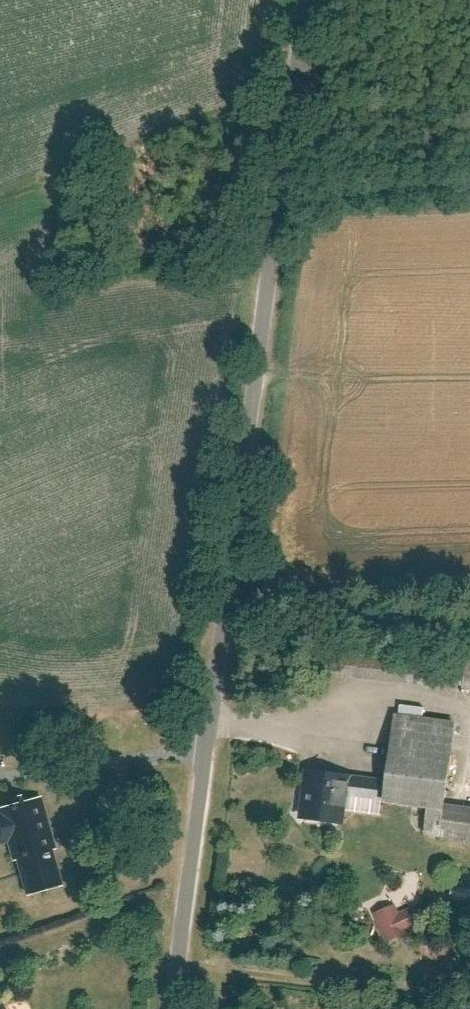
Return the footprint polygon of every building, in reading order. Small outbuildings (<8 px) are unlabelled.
[(461,691),(469,692),(469,659),(464,658),(461,691)] [(331,667),(330,680),(437,692),(438,680),(331,667)] [(424,818),(421,842),(469,847),(469,808),(438,804),(449,728),(392,719),(378,811),(424,818)] [(378,784),(347,782),(348,779),(301,774),(297,823),(345,827),(346,816),(375,819),(378,784)] [(25,899),(63,888),(37,798),(0,808),(0,812),(25,899)] [(410,899),(469,905),(469,890),(411,884),(410,899)] [(393,907),(372,916),(385,947),(406,938),(405,934),(421,927),(414,910),(398,917),(393,907)]
